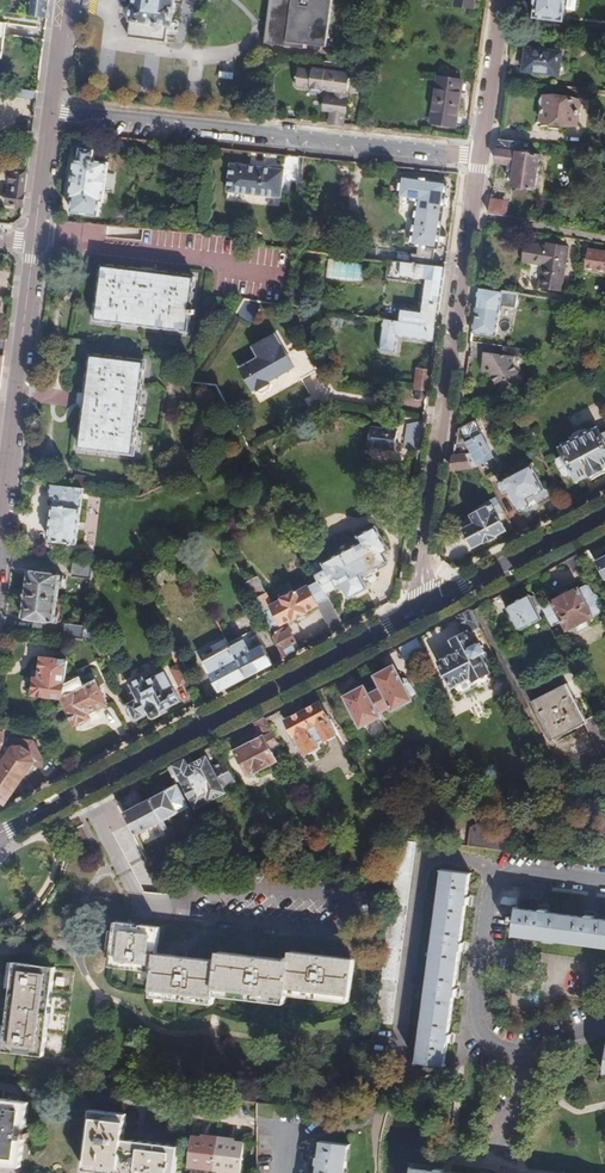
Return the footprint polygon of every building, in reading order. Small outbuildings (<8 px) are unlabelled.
[(48,19),(51,0),(32,0),(30,16),(48,19)] [(135,6),(133,6),(129,38),(167,43),(169,27),(173,28),(177,0),(135,0),(135,6)] [(267,41),(270,42),(324,49),(331,0),(273,0),(267,41)] [(457,7),(473,9),(474,0),(458,0),(457,7)] [(536,3),(538,4),(536,20),(566,24),(569,0),(537,0),(536,3)] [(537,49),(529,48),(526,70),(560,75),(561,72),(563,73),(568,72),(569,69),(569,65),(568,64),(562,63),(563,52),(542,49),(542,48),(538,47),(537,49)] [(348,68),(313,64),(311,74),(299,72),(298,79),(296,79),(296,84),(297,84),(296,90),(310,91),(309,96),(323,97),(323,92),(345,95),(345,91),(348,92),(350,81),(347,81),(348,68)] [(457,82),(458,75),(445,73),(444,80),(439,79),(432,124),(455,127),(461,83),(457,82)] [(38,101),(39,93),(5,88),(4,96),(38,101)] [(330,111),(329,124),(344,126),(348,92),(345,91),(345,95),(323,92),(323,97),(321,110),(330,111)] [(543,123),(542,126),(563,129),(564,123),(578,124),(581,100),(547,96),(544,104),(545,108),(543,117),(543,123)] [(521,141),(500,138),(497,161),(510,163),(510,170),(515,170),(514,175),(513,185),(537,188),(541,154),(528,153),(529,151),(525,151),(525,152),(523,152),(523,148),(521,148),(521,141)] [(105,203),(109,164),(95,162),(96,152),(81,150),(80,160),(76,159),(72,198),(76,199),(73,213),(100,216),(102,202),(105,203)] [(282,196),(284,167),(232,163),(229,191),(282,196)] [(10,206),(24,208),(27,183),(28,175),(13,172),(10,192),(12,193),(9,194),(8,203),(10,206)] [(397,262),(432,265),(433,256),(434,247),(437,248),(446,181),(401,176),(398,199),(417,200),(411,245),(418,246),(418,254),(398,251),(397,262)] [(492,198),(490,212),(504,214),(505,201),(492,198)] [(505,201),(504,214),(516,216),(517,209),(508,207),(508,202),(505,201)] [(297,253),(298,234),(289,233),(288,237),(282,236),(280,251),(287,252),(296,252),(297,253)] [(546,245),(526,243),(524,262),(545,265),(542,286),(564,290),(570,246),(547,243),(546,245)] [(365,247),(364,259),(389,261),(397,262),(398,251),(365,247)] [(589,248),(586,270),(604,273),(604,251),(589,248)] [(329,260),(328,277),(361,279),(362,262),(329,260)] [(445,276),(446,266),(432,265),(397,262),(389,261),(388,278),(401,280),(401,277),(425,281),(422,310),(400,308),(398,321),(437,326),(438,319),(439,312),(445,276)] [(166,275),(103,267),(97,321),(188,332),(190,315),(191,310),(195,278),(166,275)] [(479,285),(472,332),(496,336),(501,301),(516,304),(518,292),(479,285)] [(372,331),(382,332),(384,319),(374,318),(372,331)] [(435,340),(437,326),(398,321),(384,319),(382,332),(380,349),(396,352),(399,336),(435,340)] [(292,366),(273,332),(249,345),(255,356),(237,366),(250,389),(292,366)] [(524,349),(504,346),(502,355),(514,356),(522,358),(524,349)] [(514,356),(502,355),(501,360),(497,359),(498,354),(484,352),(482,371),(489,372),(495,383),(502,381),(507,392),(524,383),(513,362),(514,356)] [(146,363),(93,357),(88,402),(82,447),(135,454),(146,363)] [(416,397),(427,398),(431,370),(420,368),(417,387),(416,397)] [(495,455),(476,420),(458,429),(456,444),(468,440),(480,464),(495,455)] [(405,450),(420,450),(421,423),(406,422),(405,450)] [(398,431),(371,427),(368,446),(395,450),(398,431)] [(574,434),(575,435),(571,438),(573,444),(563,448),(568,458),(562,460),(560,463),(567,475),(569,476),(575,473),(579,479),(592,472),(593,474),(604,468),(604,466),(604,465),(604,432),(602,433),(600,430),(591,434),(588,429),(584,432),(583,429),(574,434)] [(468,440),(456,444),(452,469),(480,464),(468,440)] [(249,449),(248,446),(223,457),(225,462),(250,450),(249,449)] [(535,466),(500,483),(506,492),(509,490),(520,509),(523,509),(531,506),(532,502),(530,498),(546,489),(535,466)] [(78,476),(77,488),(85,489),(86,489),(87,477),(78,476)] [(77,488),(52,486),(51,497),(56,497),(55,503),(53,516),(51,529),(50,541),(78,544),(85,489),(77,488)] [(504,509),(500,500),(474,514),(479,523),(467,528),(475,545),(486,539),(487,541),(495,536),(495,534),(507,529),(501,517),(498,512),(504,509)] [(498,512),(501,517),(505,515),(507,513),(504,509),(498,512)] [(312,563),(321,579),(328,592),(344,584),(351,596),(371,587),(363,576),(361,571),(375,564),(375,566),(378,564),(380,567),(388,563),(386,560),(390,558),(385,550),(390,547),(377,522),(359,532),(363,540),(321,562),(319,559),(312,563)] [(584,552),(568,560),(575,574),(591,565),(584,552)] [(123,568),(131,569),(131,561),(124,561),(123,568)] [(93,565),(73,563),(72,577),(92,579),(93,565)] [(361,571),(363,576),(366,575),(367,576),(376,572),(375,570),(377,569),(375,566),(375,564),(361,571)] [(29,572),(27,596),(58,599),(59,587),(62,588),(63,576),(50,574),(50,571),(40,570),(40,573),(29,572)] [(259,575),(247,581),(267,622),(286,657),(301,649),(288,626),(279,631),(275,623),(281,620),(282,623),(294,617),(295,619),(299,617),(305,614),(309,612),(308,610),(317,605),(331,598),(328,592),(321,579),(300,590),(299,589),(284,596),(286,598),(274,604),(259,575)] [(545,608),(548,614),(555,627),(564,622),(569,631),(604,612),(604,606),(600,596),(595,595),(590,587),(588,585),(582,589),(581,587),(554,601),(555,603),(545,608)] [(538,607),(533,599),(531,595),(510,606),(509,610),(520,630),(524,630),(544,620),(543,617),(548,614),(545,608),(543,605),(538,607)] [(58,599),(27,596),(24,619),(34,620),(33,623),(44,624),(44,622),(58,623),(59,611),(56,611),(58,599)] [(543,605),(539,596),(533,599),(538,607),(543,605)] [(317,605),(333,632),(339,629),(346,625),(331,598),(317,605)] [(481,629),(472,611),(459,617),(468,634),(454,642),(455,645),(459,652),(441,663),(443,666),(447,673),(458,694),(462,695),(478,686),(482,688),(493,682),(494,679),(488,668),(490,666),(492,662),(487,652),(485,652),(484,650),(482,646),(480,643),(476,646),(471,635),(481,629)] [(65,638),(72,639),(85,640),(86,630),(87,626),(66,624),(65,638)] [(229,643),(247,678),(274,664),(258,636),(255,637),(252,630),(229,643)] [(65,638),(60,637),(59,646),(71,647),(72,641),(72,639),(65,638)] [(229,643),(226,638),(211,646),(213,651),(205,656),(207,661),(205,662),(221,692),(247,678),(229,643)] [(418,638),(400,648),(411,669),(421,664),(420,662),(424,660),(421,654),(425,652),(418,638)] [(508,639),(500,643),(507,656),(515,652),(508,639)] [(459,652),(455,645),(437,654),(441,663),(459,652)] [(33,696),(63,699),(66,696),(69,661),(43,659),(40,680),(35,679),(33,696)] [(186,683),(192,680),(183,663),(171,670),(180,687),(186,683)] [(382,685),(370,692),(368,688),(365,687),(359,688),(353,691),(349,696),(348,698),(363,726),(382,717),(380,712),(393,706),(395,709),(413,701),(411,697),(416,694),(410,683),(405,686),(397,669),(396,667),(378,677),(382,685)] [(401,668),(397,669),(405,686),(410,683),(403,670),(401,668)] [(127,704),(136,721),(149,714),(151,718),(154,718),(161,715),(162,713),(161,710),(179,701),(164,673),(145,683),(143,678),(121,689),(129,703),(127,704)] [(66,696),(63,699),(77,727),(93,719),(91,716),(90,714),(96,712),(109,705),(97,680),(66,696)] [(604,760),(604,724),(600,714),(588,720),(569,684),(534,703),(554,741),(586,725),(604,760)] [(308,753),(310,757),(319,753),(316,748),(318,747),(317,744),(336,734),(335,733),(337,731),(333,724),(331,726),(321,704),(288,720),(305,754),(308,753)] [(286,756),(266,719),(256,724),(259,731),(263,738),(255,742),(238,753),(249,776),(286,756)] [(0,728),(0,750),(3,750),(10,755),(0,769),(0,799),(6,803),(31,766),(33,763),(39,767),(44,761),(34,741),(4,738),(5,728),(0,728)] [(263,738),(259,731),(256,733),(257,735),(253,737),(255,742),(263,738)] [(191,757),(170,769),(176,780),(177,783),(184,780),(199,811),(202,812),(209,808),(209,805),(207,803),(226,792),(223,787),(236,781),(216,744),(203,751),(207,758),(195,765),(191,757)] [(577,763),(565,765),(577,788),(588,784),(577,763)] [(176,786),(153,799),(165,821),(191,808),(178,785),(176,786)] [(126,813),(138,835),(160,824),(165,831),(169,829),(165,821),(153,799),(129,812),(126,813)] [(478,822),(488,839),(493,836),(494,838),(500,836),(489,816),(478,822)] [(487,839),(488,839),(478,822),(470,827),(475,838),(487,839)] [(395,829),(399,837),(407,838),(407,830),(401,826),(395,829)] [(195,878),(221,865),(217,857),(191,871),(195,878)] [(472,873),(441,869),(441,871),(443,871),(418,1059),(416,1059),(416,1062),(448,1066),(448,1064),(447,1063),(450,1041),(451,1041),(452,1033),(451,1033),(455,996),(457,995),(457,988),(456,988),(460,950),(462,950),(463,943),(462,942),(466,904),(468,904),(468,896),(467,896),(470,875),(472,875),(472,873)] [(594,918),(594,916),(587,915),(586,917),(548,911),(548,910),(542,909),(542,911),(519,908),(520,906),(512,906),(511,913),(516,914),(514,936),(516,937),(516,934),(604,946),(604,919),(594,918)] [(136,924),(117,922),(112,966),(156,972),(154,992),(217,1000),(218,991),(287,999),(289,990),(350,997),(355,959),(292,951),(291,957),(289,956),(288,960),(220,952),(219,961),(158,954),(161,927),(142,924),(141,927),(136,927),(136,924)] [(63,1059),(74,982),(76,969),(16,961),(4,1050),(63,1059)] [(29,1138),(30,1133),(26,1132),(29,1103),(0,1100),(0,1164),(21,1167),(24,1138),(29,1138)] [(256,1117),(268,1118),(269,1104),(257,1103),(256,1117)] [(110,1172),(176,1172),(179,1146),(123,1139),(126,1113),(91,1110),(84,1170),(110,1172)] [(202,1137),(192,1136),(188,1165),(241,1172),(245,1142),(235,1142),(235,1140),(202,1135),(202,1137)] [(320,1140),(319,1142),(321,1142),(319,1157),(317,1156),(316,1164),(318,1164),(317,1172),(345,1172),(349,1145),(351,1145),(351,1144),(320,1140)]
